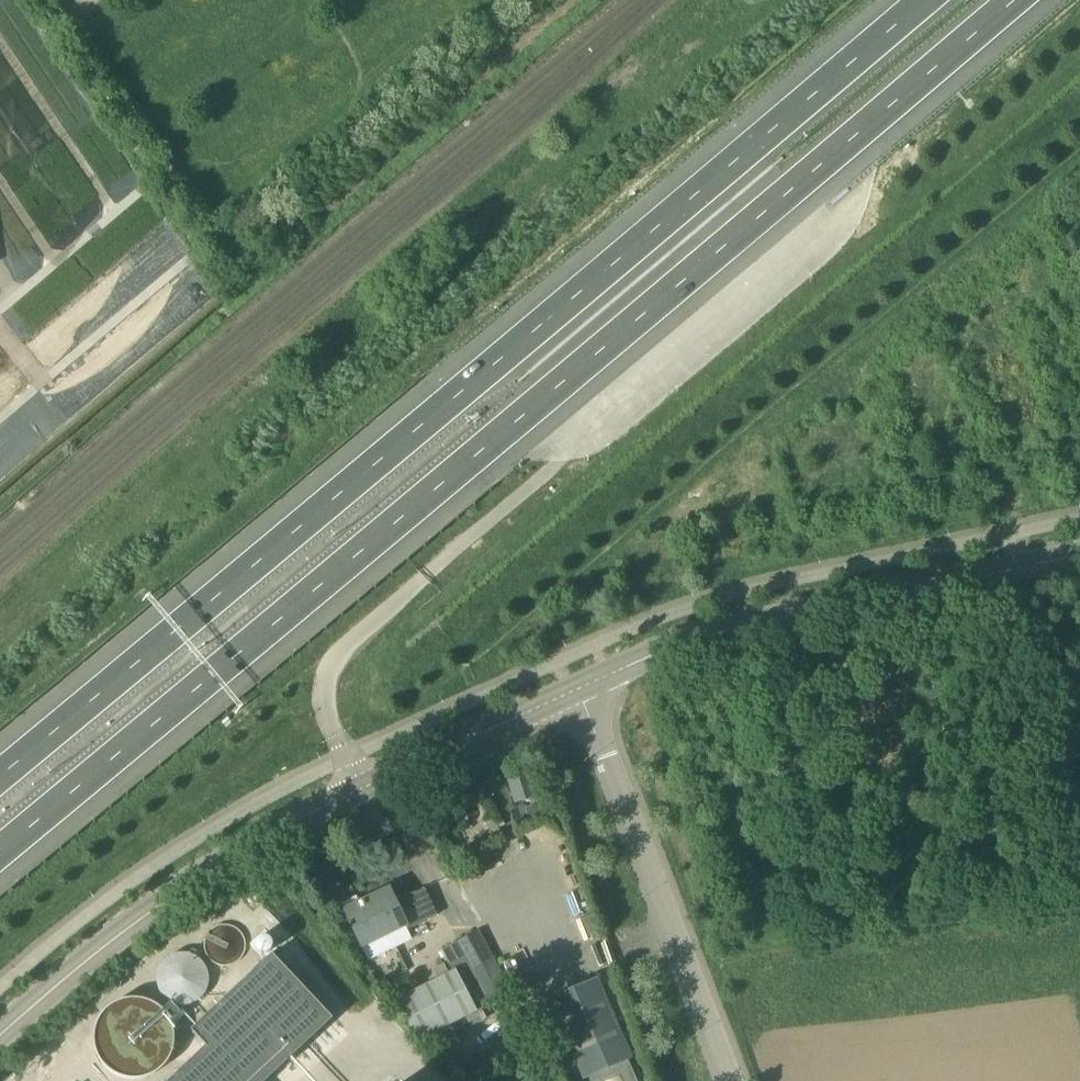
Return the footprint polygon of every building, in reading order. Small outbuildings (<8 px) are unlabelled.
[(345,911),(363,947),(406,925),(408,929),(438,915),(425,888),(410,895),(417,908),(403,915),(390,889),(345,911)] [(511,990),(479,931),(457,942),(489,1002),(511,990)] [(164,1080),(262,1080),(335,1011),(274,947),(192,1026),(206,1041),(164,1080)] [(148,999),(199,997),(197,953),(147,955),(148,999)] [(397,1001),(418,1041),(477,1010),(457,970),(397,1001)] [(549,999),(584,1080),(589,1078),(590,1080),(637,1080),(628,1061),(633,1059),(598,978),(549,999)]
